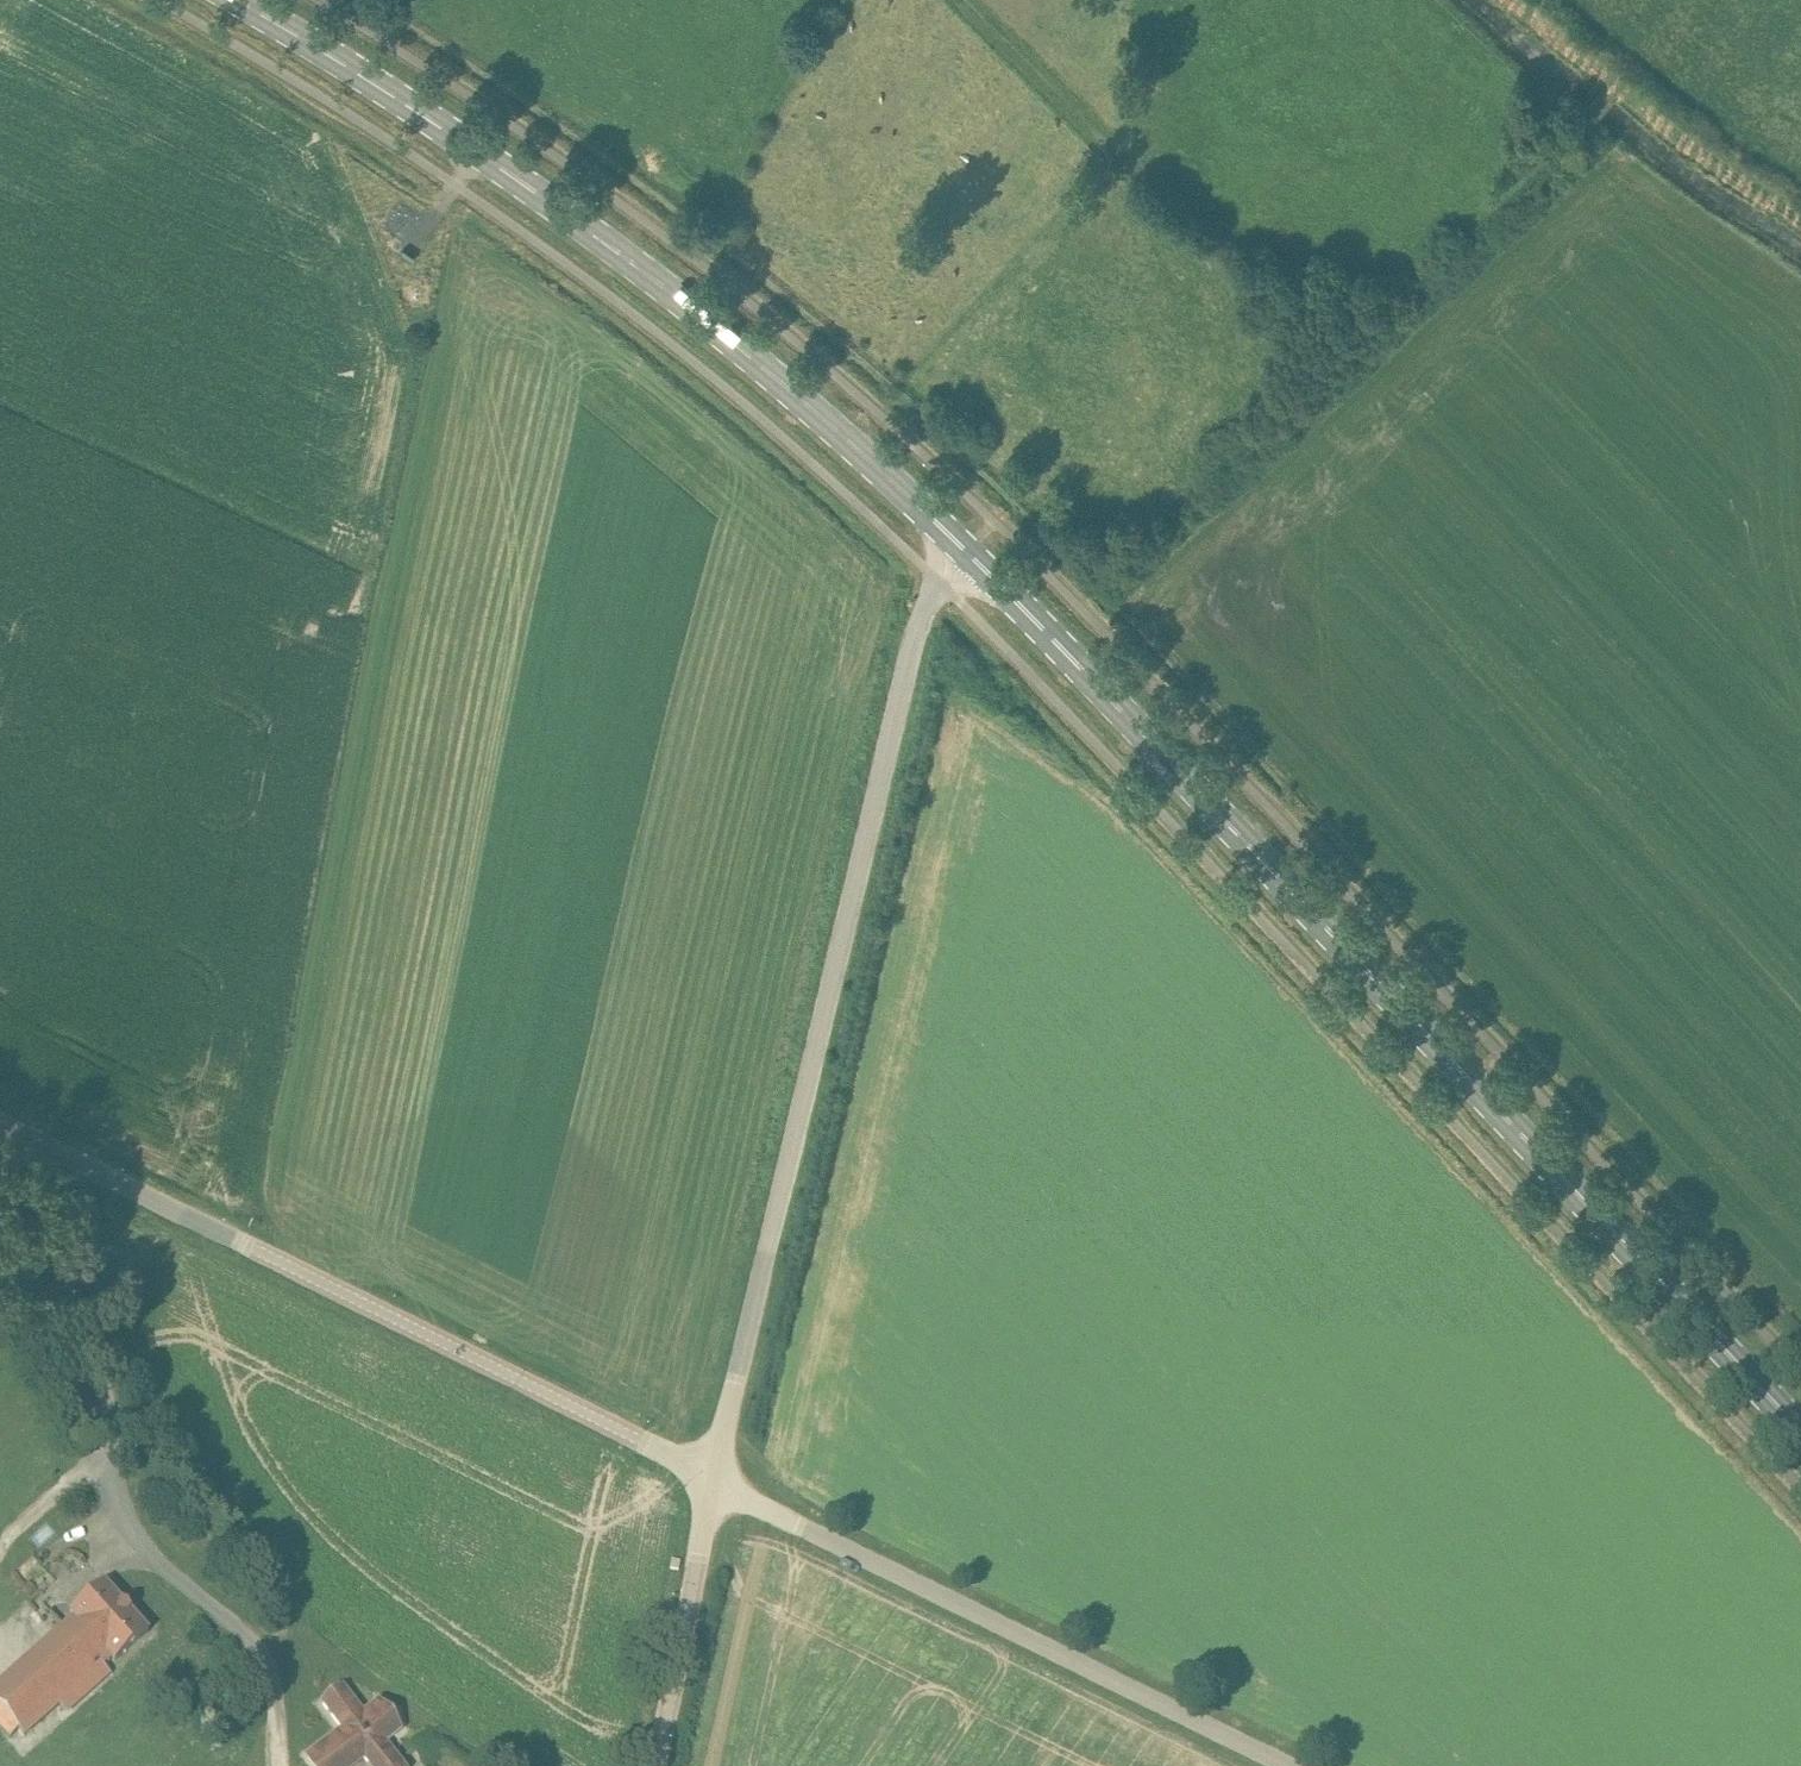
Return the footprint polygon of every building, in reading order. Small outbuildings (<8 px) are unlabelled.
[(104,1583),(71,1613),(74,1617),(0,1684),(0,1710),(24,1736),(111,1658),(115,1663),(149,1633),(104,1583)] [(386,1743),(400,1731),(378,1702),(363,1713),(343,1688),(323,1704),(343,1729),(308,1756),(315,1765),(345,1765),(357,1757),(365,1759),(371,1765),(403,1765),(386,1743)]
